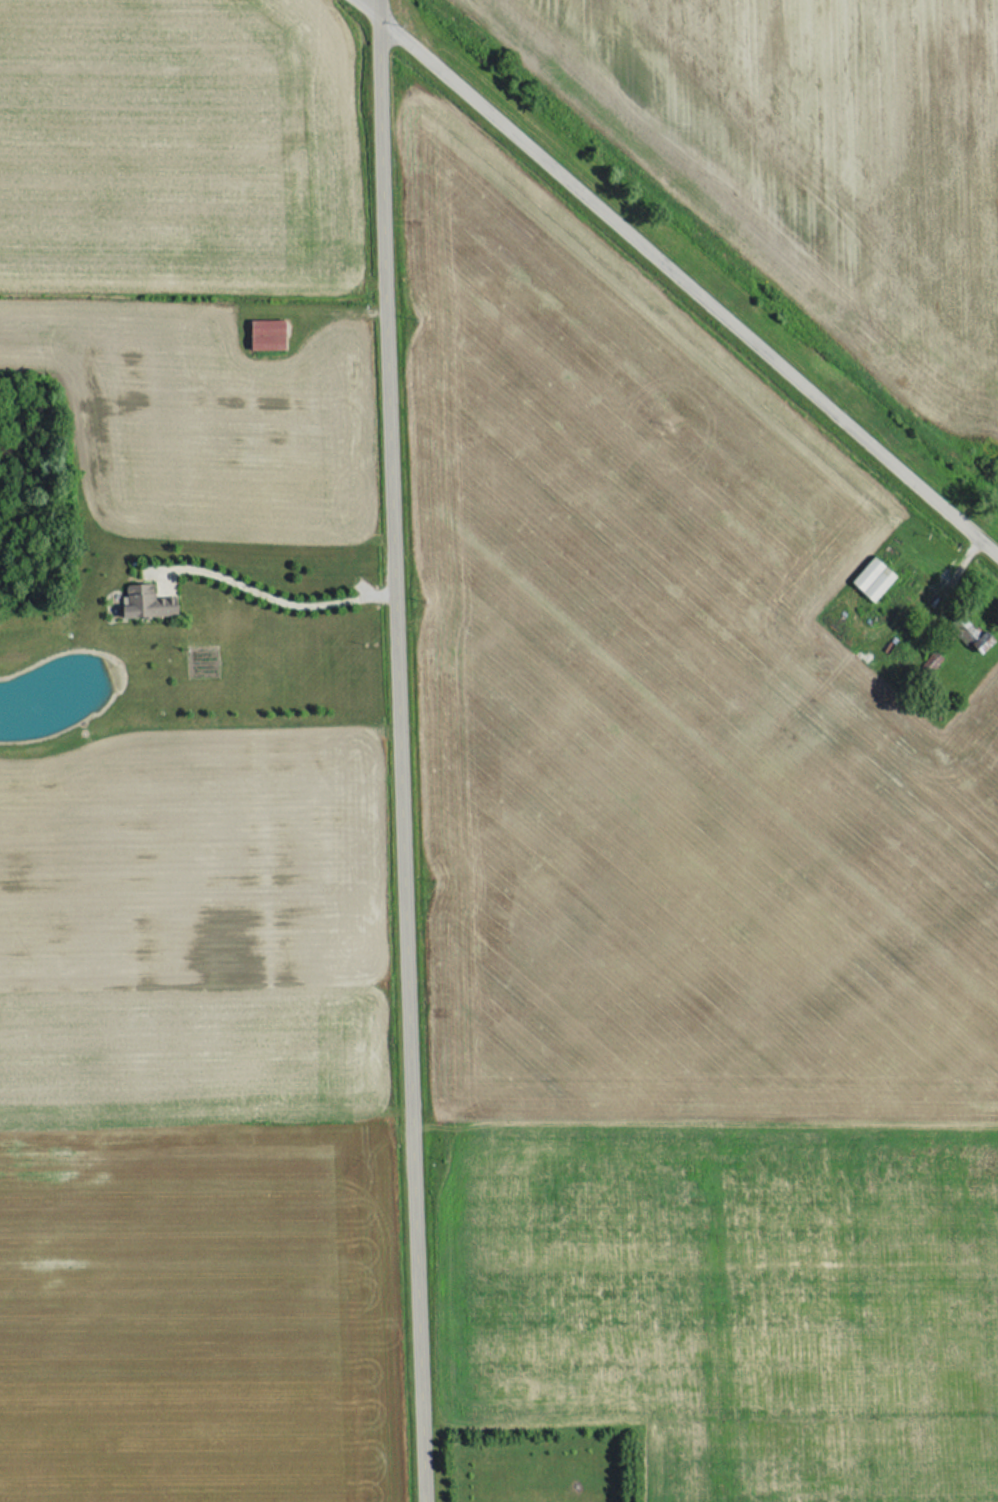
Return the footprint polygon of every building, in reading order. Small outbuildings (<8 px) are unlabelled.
[(281,320),(247,321),(247,351),(281,350),(281,320)] [(872,602),(892,575),(868,557),(848,584),(872,602)]
